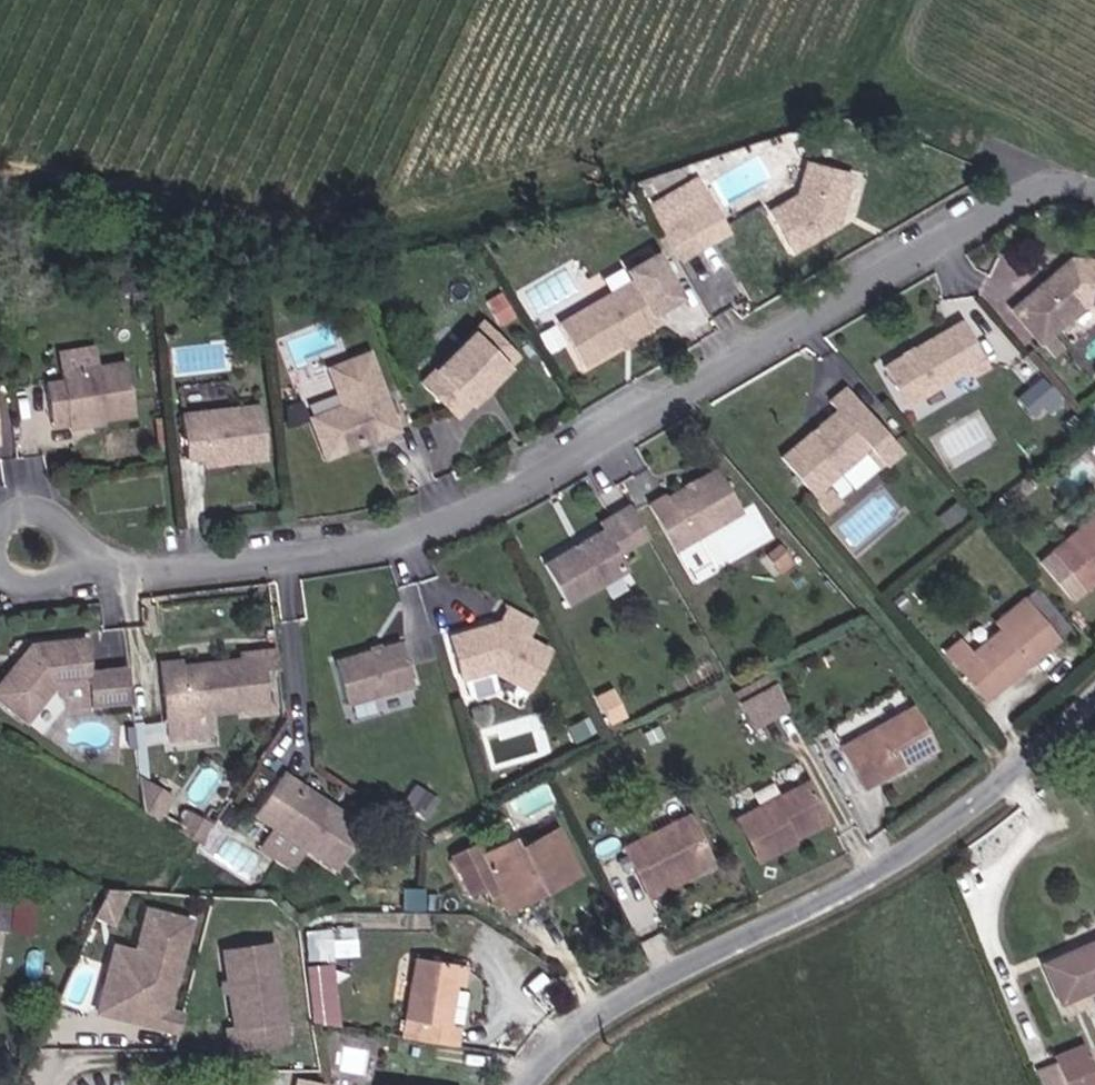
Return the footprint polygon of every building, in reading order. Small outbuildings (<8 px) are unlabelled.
[(835,219),(846,165),(801,158),(797,190),(770,206),(793,245),(835,219)] [(724,227),(707,197),(658,227),(675,256),(724,227)] [(650,309),(677,294),(651,251),(623,267),(629,277),(557,317),(581,361),(656,319),(650,309)] [(1009,307),(1038,341),(1051,354),(1060,347),(1049,333),(1084,306),(1094,307),(1094,262),(1070,258),(1009,307)] [(693,281),(708,308),(737,291),(721,265),(693,281)] [(532,310),(565,298),(557,276),(524,288),(532,310)] [(457,414),(517,353),(481,317),(422,379),(457,414)] [(986,365),(960,320),(882,366),(903,404),(904,403),(904,404),(965,369),(969,375),(986,365)] [(398,428),(367,351),(327,366),(342,405),(310,416),(324,457),(356,445),(362,434),(378,427),(381,435),(398,428)] [(129,358),(62,364),(63,373),(46,374),(52,418),(71,415),(72,424),(137,413),(129,358)] [(1014,392),(1032,420),(1061,401),(1043,373),(1014,392)] [(835,409),(778,455),(809,493),(837,471),(863,449),(879,465),(896,452),(845,387),(828,400),(835,409)] [(909,403),(914,415),(952,398),(947,387),(909,403)] [(266,457),(260,404),(183,412),(186,458),(203,455),(204,463),(266,457)] [(72,424),(71,415),(52,418),(53,426),(72,424)] [(378,427),(362,434),(356,445),(381,435),(378,427)] [(850,487),(876,467),(863,449),(837,471),(850,487)] [(716,467),(665,494),(664,490),(647,499),(674,546),(739,509),(716,467)] [(1094,574),(1094,508),(1030,560),(1062,600),(1094,574)] [(627,566),(604,528),(544,563),(566,602),(627,566)] [(1051,637),(1014,593),(1001,604),(1007,613),(962,653),(952,642),(938,655),(970,691),(996,670),(1003,677),(1051,637)] [(448,633),(460,676),(491,666),(524,688),(547,648),(523,636),(531,621),(505,606),(496,620),(448,633)] [(0,673),(0,706),(18,721),(53,688),(87,686),(89,703),(112,701),(108,667),(86,669),(82,636),(29,642),(0,673)] [(412,683),(399,641),(333,661),(346,704),(412,683)] [(275,649),(258,651),(260,672),(277,670),(275,649)] [(179,657),(159,659),(164,714),(165,714),(204,710),(244,707),(244,712),(263,711),(260,672),(258,651),(239,652),(240,658),(180,663),(179,657)] [(126,699),(122,666),(108,667),(112,701),(126,699)] [(1003,677),(996,670),(970,691),(978,699),(1003,677)] [(732,699),(746,724),(783,704),(769,680),(732,699)] [(356,714),(404,703),(402,692),(354,703),(356,714)] [(858,787),(929,746),(907,706),(835,746),(858,787)] [(204,710),(165,714),(167,736),(206,732),(204,710)] [(786,837),(782,830),(817,813),(800,776),(725,813),(746,857),(786,837)] [(325,803),(321,808),(274,778),(250,816),(282,837),(314,856),(335,870),(362,826),(325,803)] [(158,796),(139,785),(141,800),(149,800),(158,796)] [(170,802),(158,796),(149,800),(141,800),(143,815),(158,823),(170,802)] [(632,878),(634,883),(672,868),(668,860),(697,847),(681,811),(614,842),(607,826),(581,840),(608,891),(632,878)] [(197,844),(205,829),(186,818),(178,833),(197,844)] [(504,836),(475,851),(469,842),(448,851),(467,889),(478,885),(482,893),(493,889),(495,895),(529,879),(534,890),(570,871),(548,827),(510,847),(504,836)] [(314,856),(282,837),(270,855),(302,875),(314,856)] [(697,847),(668,860),(672,868),(674,874),(703,861),(697,847)] [(500,907),(534,890),(529,879),(495,895),(500,907)] [(107,915),(121,882),(100,881),(90,908),(107,915)] [(9,892),(0,890),(0,920),(4,921),(9,892)] [(160,1006),(183,917),(140,905),(129,948),(124,967),(102,961),(91,1007),(126,1015),(130,1000),(160,1007),(160,1006)] [(304,927),(304,958),(332,958),(332,927),(304,927)] [(278,1019),(273,940),(223,944),(228,1022),(219,1022),(221,1042),(255,1040),(253,1021),(278,1019)] [(124,967),(129,948),(107,942),(102,961),(124,967)] [(1046,972),(1062,1009),(1094,996),(1094,951),(1046,972)] [(336,961),(307,961),(308,1023),(337,1023),(336,961)] [(457,968),(411,961),(400,1040),(458,1049),(460,1026),(450,1024),(454,988),(457,968)] [(457,968),(454,988),(468,991),(471,970),(457,968)] [(172,1027),(176,1010),(160,1006),(160,1007),(130,1000),(126,1015),(172,1027)] [(279,1039),(278,1019),(253,1021),(255,1040),(279,1039)] [(1083,1060),(1051,1073),(1056,1084),(1094,1084),(1083,1060)] [(1051,1073),(1032,1081),(1033,1084),(1056,1084),(1051,1073)]
